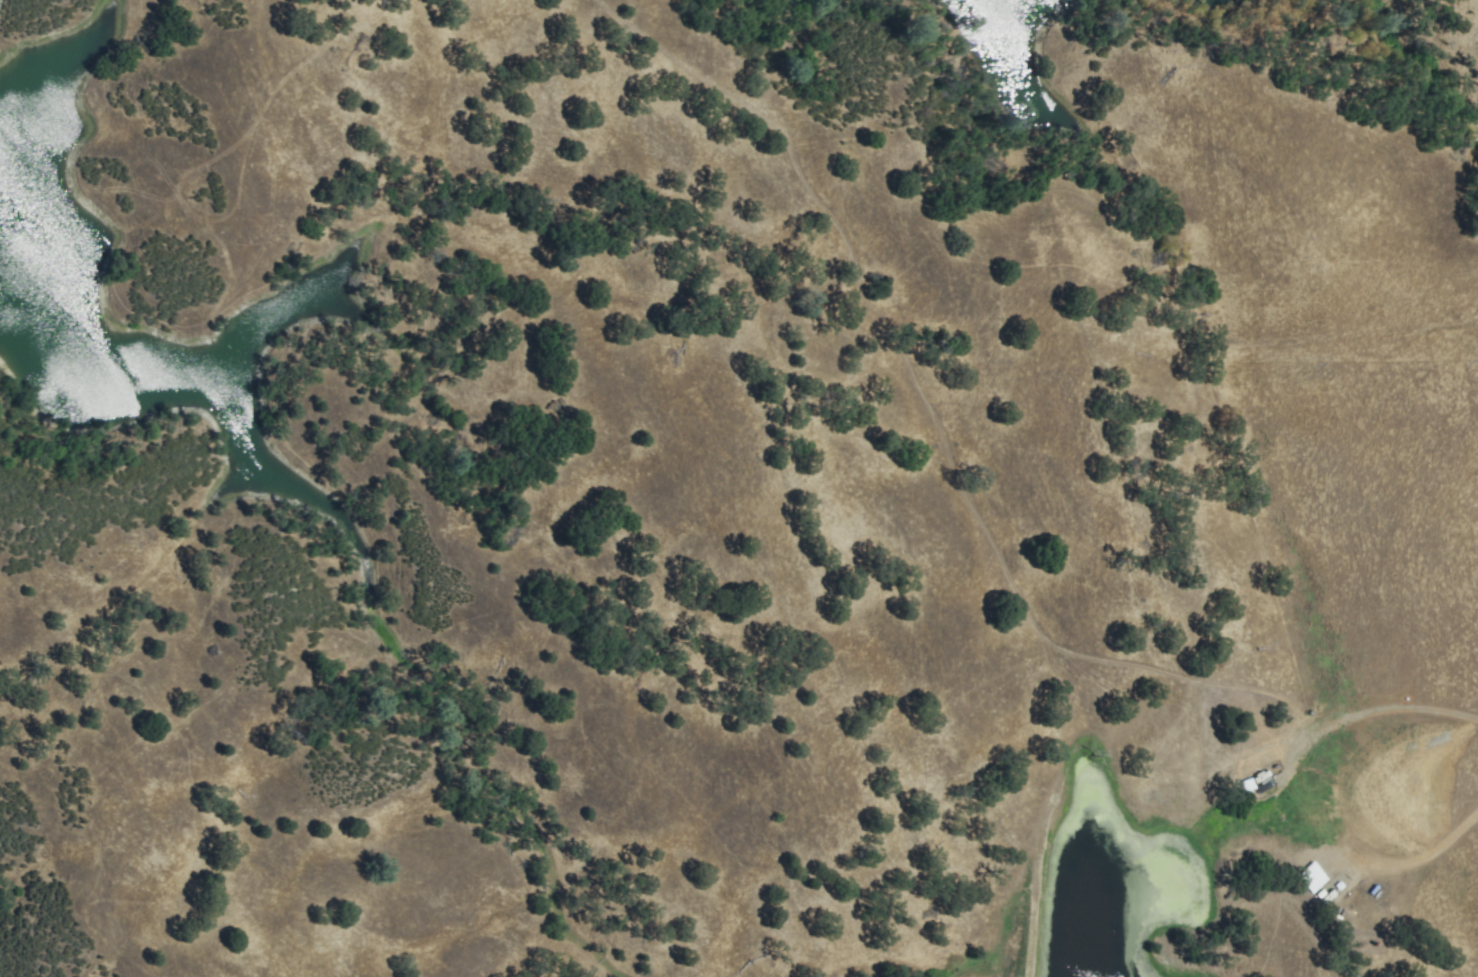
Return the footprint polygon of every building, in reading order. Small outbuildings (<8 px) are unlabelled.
[(1328,880),(1314,862),(1296,876),(1311,894),(1328,880)]
